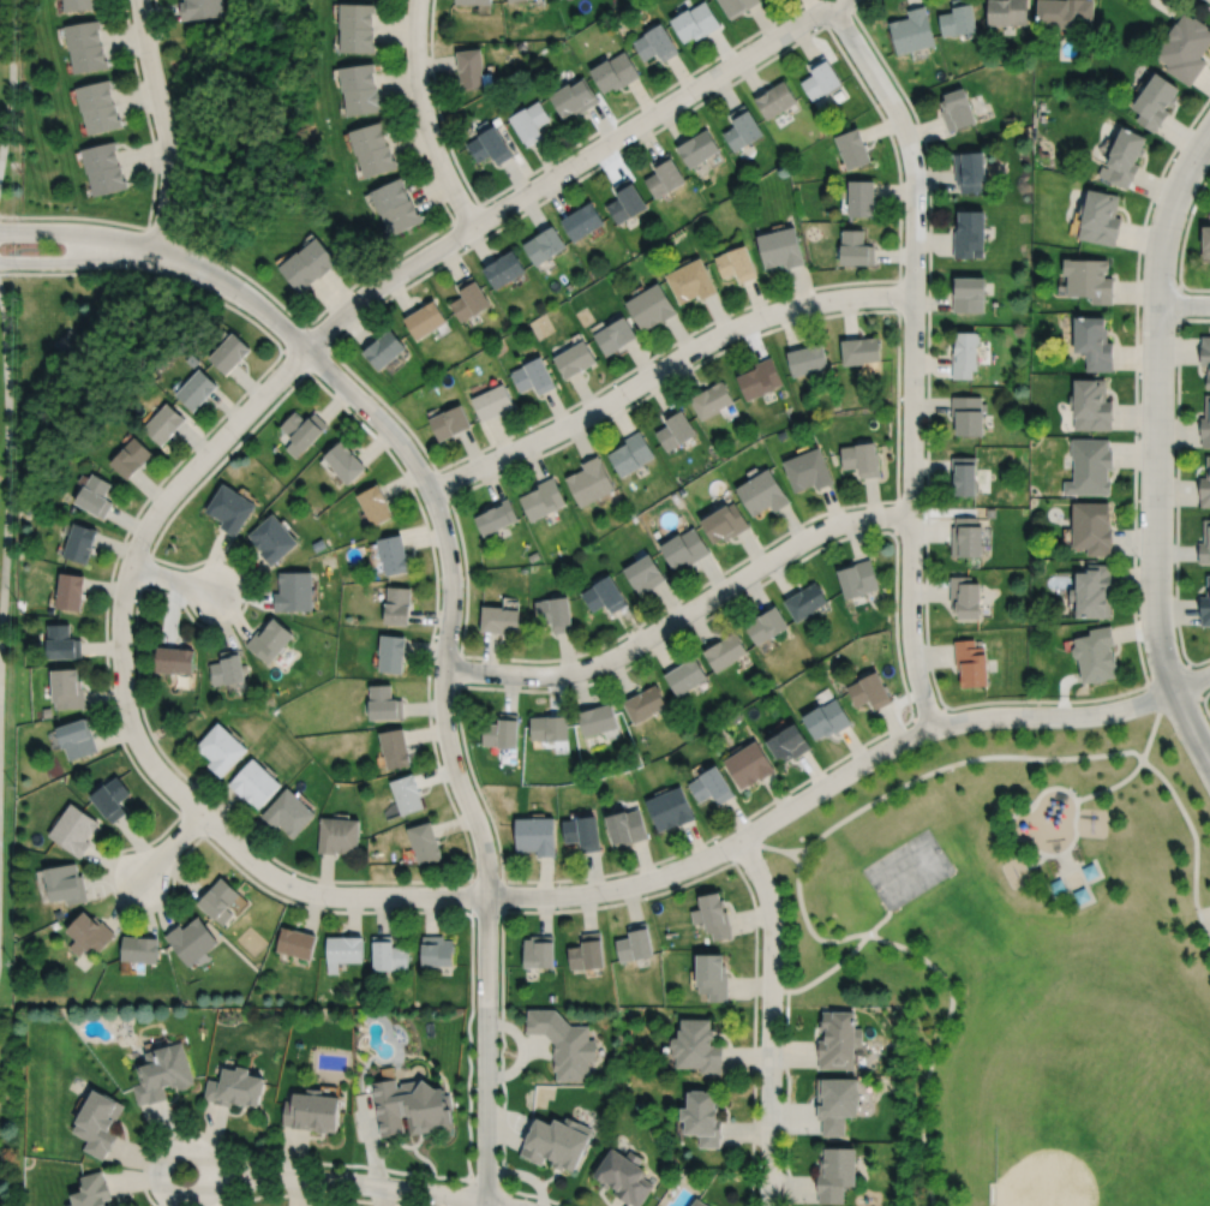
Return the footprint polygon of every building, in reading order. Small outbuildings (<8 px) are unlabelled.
[(66,13),(102,10),(101,1),(98,1),(98,0),(65,0),(66,13)] [(185,1),(180,2),(181,20),(224,17),(223,0),(185,0),(185,1)] [(730,20),(760,1),(759,0),(717,0),(730,20)] [(944,37),(958,35),(958,36),(977,32),(972,0),(952,0),(954,12),(939,16),(944,37)] [(989,26),(1011,26),(1011,24),(1028,24),(1028,0),(1000,0),(989,0),(989,26)] [(1038,26),(1054,28),(1054,31),(1066,32),(1067,29),(1077,29),(1077,22),(1094,23),(1095,0),(1068,0),(1068,1),(1059,0),(1049,0),(1040,0),(1038,26)] [(670,22),(684,44),(694,38),(695,41),(702,36),(703,37),(720,26),(705,1),(689,11),(688,10),(670,22)] [(372,30),(373,13),(376,13),(377,5),(341,4),(340,29),(341,29),(372,30)] [(889,24),(898,55),(936,44),(926,6),(908,11),(910,18),(889,24)] [(1156,56),(1169,66),(1166,70),(1188,86),(1206,62),(1199,58),(1209,42),(1209,31),(1206,28),(1208,26),(1193,17),(1192,19),(1186,14),(1156,56)] [(103,46),(101,30),(103,30),(102,22),(66,28),(71,52),(72,52),(103,46)] [(631,43),(643,62),(655,54),(659,59),(660,59),(663,62),(678,53),(660,25),(631,43)] [(341,29),(341,53),(376,54),(377,46),(375,46),(375,30),(372,30),(341,29)] [(72,52),(77,76),(112,70),(110,61),(108,61),(106,46),(103,46),(72,52)] [(457,53),(462,89),(495,85),(493,74),(484,76),(484,71),(485,70),(483,49),(457,53)] [(593,72),(606,92),(612,89),(615,91),(639,77),(623,52),(610,60),(611,61),(593,72)] [(801,83),(811,101),(825,94),(826,96),(843,85),(823,55),(808,65),(813,71),(811,72),(813,76),(801,83)] [(376,89),(373,73),(376,72),(375,64),(340,68),(343,94),(345,94),(376,89)] [(1158,74),(1136,108),(1142,113),(1137,119),(1155,131),(1160,124),(1162,125),(1173,107),(1174,108),(1179,100),(1176,97),(1181,90),(1158,74)] [(552,97),(564,115),(574,108),(577,113),(599,98),(586,77),(552,97)] [(115,106),(112,90),(114,90),(112,80),(78,89),(84,114),(85,113),(115,106)] [(754,101),(765,119),(777,112),(778,114),(797,102),(784,82),(754,101)] [(945,95),(946,100),(940,102),(944,111),(941,112),(942,115),(945,114),(950,130),(976,120),(965,88),(945,95)] [(345,94),(348,118),(383,113),(382,105),(379,105),(378,89),(376,89),(345,94)] [(510,113),(528,143),(544,133),(541,129),(543,127),(540,123),(552,115),(540,96),(528,103),(528,102),(510,113)] [(723,131),(735,149),(763,131),(747,103),(731,114),(736,123),(723,131)] [(85,113),(91,137),(126,129),(124,120),(121,120),(118,106),(115,106),(85,113)] [(388,141),(382,119),(351,129),(357,150),(358,150),(388,141)] [(467,141),(479,160),(492,151),(498,162),(514,153),(510,145),(511,144),(497,120),(480,130),(481,132),(467,141)] [(1126,123),(1119,137),(1115,136),(1110,145),(1114,147),(1114,149),(1115,150),(1109,161),(1110,162),(1109,166),(1104,163),(1100,174),(1128,187),(1133,179),(1134,179),(1142,163),(1137,161),(1140,154),(1144,155),(1148,147),(1144,145),(1150,133),(1126,123)] [(835,132),(849,167),(873,159),(859,124),(835,132)] [(676,144),(690,166),(720,147),(707,125),(676,144)] [(358,150),(366,174),(399,165),(391,139),(388,141),(358,150)] [(121,167),(118,153),(120,151),(116,142),(83,150),(89,175),(91,175),(121,167)] [(954,151),(957,181),(960,181),(962,191),(983,190),(982,180),(988,180),(986,148),(963,149),(963,150),(954,151)] [(645,178),(657,197),(685,178),(669,150),(652,161),(658,169),(645,178)] [(91,175),(96,197),(131,187),(130,183),(127,183),(124,167),(121,167),(91,175)] [(411,196),(405,181),(407,180),(403,173),(371,189),(381,210),(383,209),(411,196)] [(607,203),(618,221),(649,202),(635,178),(634,179),(630,174),(615,184),(622,195),(607,203)] [(850,177),(850,214),(875,215),(875,178),(850,177)] [(1092,185),(1088,207),(1083,205),(1080,213),(1085,214),(1080,237),(1116,245),(1119,235),(1119,237),(1124,216),(1116,215),(1121,193),(1114,191),(1114,190),(1092,185)] [(383,209),(393,232),(425,217),(421,209),(419,210),(413,196),(411,196),(383,209)] [(563,216),(575,238),(606,219),(593,198),(563,216)] [(960,207),(960,220),(958,220),(957,228),(954,228),(954,256),(975,256),(975,247),(984,247),(984,238),(987,238),(987,208),(960,207)] [(523,241),(537,263),(568,243),(555,222),(523,241)] [(757,233),(765,265),(785,261),(786,267),(804,262),(796,223),(757,233)] [(843,227),(843,241),(841,241),(841,262),(875,262),(875,244),(870,244),(870,241),(864,241),(864,227),(843,227)] [(319,273),(319,274),(331,264),(334,267),(340,261),(317,233),(299,249),(319,273)] [(715,255),(723,276),(737,270),(741,281),(757,275),(755,269),(756,268),(747,241),(727,249),(729,249),(721,251),(721,252),(715,255)] [(484,265),(497,286),(527,268),(514,246),(484,265)] [(299,249),(298,247),(278,263),(301,291),(309,286),(306,283),(319,273),(299,249)] [(665,273),(681,302),(699,293),(701,298),(718,289),(700,255),(665,273)] [(1066,257),(1065,273),(1070,273),(1070,294),(1094,294),(1094,303),(1114,303),(1114,294),(1115,294),(1115,275),(1107,275),(1107,270),(1110,270),(1110,257),(1066,257)] [(450,302),(461,321),(492,302),(478,276),(477,277),(473,273),(457,282),(465,293),(450,302)] [(954,276),(954,310),(984,311),(984,297),(987,297),(987,274),(957,274),(957,276),(954,276)] [(627,300),(645,328),(661,318),(663,321),(677,311),(659,281),(627,300)] [(405,316),(418,338),(448,318),(435,297),(405,316)] [(595,333),(607,353),(640,334),(627,314),(595,333)] [(1078,315),(1078,350),(1090,350),(1089,359),(1088,359),(1088,370),(1114,370),(1114,340),(1109,340),(1109,315),(1078,315)] [(363,348),(379,368),(407,345),(390,326),(363,348)] [(68,327),(55,340),(56,341),(55,344),(64,352),(79,336),(68,327)] [(233,329),(208,354),(226,372),(251,346),(233,329)] [(958,329),(958,338),(954,338),(954,345),(957,345),(957,351),(953,351),(953,377),(974,377),(974,369),(977,369),(978,341),(981,341),(981,334),(978,334),(978,330),(958,329)] [(843,339),(844,363),(865,362),(865,359),(881,358),(880,335),(843,339)] [(1209,387),(1209,336),(1201,336),(1201,366),(1207,366),(1207,387),(1209,387)] [(555,356),(567,377),(598,359),(586,338),(555,356)] [(787,350),(793,375),(814,370),(813,369),(828,364),(822,341),(787,350)] [(511,370),(521,390),(535,383),(540,393),(557,384),(555,380),(556,378),(543,353),(525,362),(526,363),(511,370)] [(737,374),(748,399),(775,387),(774,386),(783,382),(771,356),(754,363),(754,365),(747,369),(747,370),(737,374)] [(175,392),(193,408),(217,382),(199,365),(175,392)] [(1078,377),(1078,394),(1072,393),(1072,406),(1077,406),(1077,428),(1113,429),(1113,420),(1114,420),(1114,400),(1108,400),(1108,378),(1101,378),(1101,377),(1078,377)] [(689,396),(701,419),(720,408),(719,407),(733,400),(723,378),(689,396)] [(473,396),(484,419),(516,404),(505,381),(473,396)] [(1206,417),(1202,417),(1202,436),(1204,436),(1204,446),(1209,446),(1209,393),(1208,393),(1206,417)] [(953,395),(953,414),(956,414),(954,423),(958,423),(958,434),(984,434),(984,408),(987,408),(987,401),(982,401),(982,395),(953,395)] [(143,426),(161,443),(185,417),(167,400),(143,426)] [(430,417),(439,440),(473,424),(462,401),(430,417)] [(657,431),(669,449),(696,432),(679,404),(663,414),(669,424),(657,431)] [(295,408),(280,425),(304,448),(328,423),(315,411),(311,416),(310,414),(306,419),(295,408)] [(610,453),(624,476),(645,462),(643,461),(655,454),(641,429),(624,438),(624,441),(618,444),(619,447),(610,453)] [(109,460),(127,478),(152,452),(133,434),(109,460)] [(1073,437),(1073,458),(1076,458),(1076,480),(1065,479),(1065,492),(1110,494),(1110,491),(1112,491),(1112,479),(1109,479),(1109,467),(1114,467),(1114,448),(1110,448),(1110,437),(1073,437)] [(324,454),(336,466),(334,467),(349,483),(367,466),(342,438),(324,454)] [(841,446),(844,468),(859,466),(861,477),(880,474),(876,441),(856,442),(856,444),(841,446)] [(783,460),(796,490),(815,483),(816,489),(834,482),(820,446),(783,460)] [(567,476),(581,506),(616,488),(599,453),(582,461),(585,467),(567,476)] [(1209,477),(1202,476),(1202,497),(1203,497),(1203,506),(1209,506),(1209,454),(1209,477)] [(953,456),(953,473),(956,473),(956,479),(953,479),(953,486),(957,486),(957,494),(977,494),(977,490),(978,490),(978,484),(977,484),(977,462),(977,456),(953,456)] [(736,488),(754,515),(772,505),(775,511),(790,501),(769,466),(736,488)] [(95,472),(92,477),(85,473),(80,482),(86,485),(77,502),(106,518),(115,502),(103,495),(110,482),(95,472)] [(521,496),(532,520),(561,507),(559,506),(567,502),(555,474),(537,483),(538,485),(529,489),(531,491),(521,496)] [(223,480),(205,509),(223,520),(220,525),(235,535),(256,502),(223,480)] [(357,494),(373,525),(395,514),(389,503),(390,503),(379,482),(357,494)] [(477,515),(485,535),(520,518),(509,496),(493,503),(495,506),(489,508),(489,507),(481,509),(484,513),(477,515)] [(700,520),(714,543),(724,537),(725,539),(732,535),(733,536),(750,526),(735,501),(729,505),(727,502),(700,520)] [(1074,501),(1074,548),(1089,548),(1089,555),(1113,555),(1113,545),(1114,545),(1114,526),(1110,526),(1110,523),(1112,523),(1112,512),(1110,512),(1110,501),(1074,501)] [(987,508),(987,517),(996,517),(996,508),(987,508)] [(248,533),(253,539),(260,548),(262,549),(259,551),(271,565),(299,541),(274,512),(248,533)] [(957,517),(957,525),(952,525),(952,555),(983,555),(983,525),(978,525),(978,517),(957,517)] [(1205,542),(1200,542),(1200,562),(1209,563),(1209,519),(1205,519),(1205,542)] [(77,521),(65,556),(89,565),(101,530),(77,521)] [(661,545),(676,568),(684,562),(687,566),(709,551),(694,526),(681,535),(681,533),(661,545)] [(378,537),(382,557),(383,557),(387,574),(411,569),(403,532),(378,537)] [(625,568),(641,593),(666,578),(663,572),(665,571),(652,551),(625,568)] [(838,568),(846,598),(868,592),(867,591),(880,587),(871,557),(838,568)] [(1090,563),(1090,567),(1085,567),(1085,572),(1079,572),(1079,589),(1072,587),(1072,601),(1080,601),(1079,616),(1112,617),(1112,591),(1113,591),(1113,573),(1112,573),(1113,563),(1090,563)] [(280,571),(280,581),(280,592),(274,592),(275,609),(313,609),(312,571),(280,571)] [(62,572),(58,608),(83,611),(88,575),(62,572)] [(582,592),(594,611),(607,603),(612,611),(629,601),(612,573),(595,583),(595,584),(582,592)] [(1209,596),(1203,596),(1202,616),(1203,616),(1203,625),(1209,625),(1209,574),(1209,596)] [(951,575),(951,603),(953,603),(953,611),(960,611),(960,617),(982,617),(982,583),(972,583),(972,575),(951,575)] [(784,601),(797,622),(816,610),(815,609),(828,601),(816,581),(784,601)] [(388,585),(388,601),(387,601),(385,622),(409,623),(412,586),(388,585)] [(535,601),(539,622),(553,621),(555,633),(573,631),(573,622),(574,622),(570,595),(543,598),(543,599),(535,601)] [(484,604),(483,629),(520,632),(521,609),(505,608),(505,605),(484,604)] [(744,625),(757,645),(769,637),(771,638),(790,626),(775,604),(744,625)] [(274,616),(268,625),(265,622),(259,629),(258,628),(246,644),(269,662),(272,657),(275,658),(295,633),(274,616)] [(49,625),(50,659),(83,658),(83,639),(72,639),(71,625),(49,625)] [(1080,658),(1085,683),(1095,681),(1095,682),(1108,680),(1108,679),(1119,676),(1116,668),(1119,668),(1116,655),(1114,655),(1112,645),(1116,645),(1113,625),(1091,629),(1092,634),(1077,638),(1078,644),(1074,649),(1076,656),(1080,658)] [(703,651),(717,673),(735,662),(733,661),(748,651),(735,632),(703,651)] [(382,633),(379,653),(382,653),(379,670),(403,673),(407,635),(382,633)] [(956,640),(957,668),(959,668),(960,675),(963,675),(964,687),(990,685),(988,653),(986,653),(986,646),(976,647),(976,639),(956,640)] [(160,646),(157,671),(174,674),(174,670),(191,673),(193,649),(160,646)] [(209,663),(214,685),(226,682),(226,683),(245,680),(242,670),(247,669),(246,663),(241,663),(239,647),(221,651),(222,657),(221,658),(221,661),(209,663)] [(666,675),(679,695),(708,677),(694,657),(666,675)] [(54,670),(55,703),(56,703),(56,709),(86,708),(85,688),(83,688),(83,680),(82,680),(82,669),(54,670)] [(847,687),(857,706),(870,700),(875,710),(892,701),(877,671),(861,679),(861,680),(847,687)] [(370,685),(371,699),(370,699),(370,720),(403,718),(403,698),(393,699),(391,683),(370,685)] [(624,701),(636,723),(654,714),(654,711),(667,704),(657,683),(624,701)] [(803,717),(817,740),(826,734),(827,736),(834,732),(835,733),(852,723),(837,698),(822,706),(821,705),(803,717)] [(579,712),(585,736),(621,727),(613,703),(579,712)] [(485,723),(484,745),(498,745),(498,747),(519,748),(520,720),(519,720),(519,714),(501,712),(501,723),(485,723)] [(531,717),(532,740),(549,739),(549,741),(570,740),(569,715),(531,717)] [(59,728),(65,750),(66,750),(70,762),(100,752),(89,720),(59,728)] [(218,722),(196,745),(211,759),(208,764),(221,777),(247,748),(218,722)] [(766,742),(778,760),(783,757),(786,762),(793,757),(795,759),(811,748),(797,723),(766,742)] [(379,732),(383,752),(385,752),(388,768),(411,764),(405,728),(379,732)] [(724,762),(741,789),(759,778),(761,780),(775,771),(756,740),(724,762)] [(253,758),(228,784),(241,796),(244,794),(245,795),(244,795),(252,804),(252,802),(258,808),(281,784),(253,758)] [(689,783),(701,802),(713,795),(719,805),(735,795),(717,766),(689,783)] [(390,781),(401,814),(424,807),(420,796),(421,796),(414,774),(390,781)] [(119,777),(92,798),(113,824),(128,812),(121,804),(133,794),(120,777),(119,777)] [(647,801),(660,831),(667,828),(667,829),(678,824),(679,823),(681,825),(697,818),(683,786),(647,801)] [(288,787),(262,814),(275,828),(278,823),(286,830),(294,838),(317,814),(288,787)] [(73,804),(50,836),(82,859),(92,844),(88,841),(94,832),(95,832),(101,824),(73,804)] [(609,817),(612,831),(610,831),(612,840),(615,840),(616,844),(624,842),(625,844),(649,838),(641,808),(609,817)] [(563,820),(567,842),(582,840),(583,852),(601,849),(600,844),(603,843),(599,816),(563,820)] [(321,817),(318,853),(336,854),(336,850),(339,850),(339,852),(349,853),(349,852),(358,853),(360,820),(321,817)] [(516,818),(517,850),(538,850),(538,856),(556,856),(556,818),(516,818)] [(407,829),(413,848),(415,848),(419,864),(443,858),(432,822),(407,829)] [(1094,860),(1100,872),(1088,878),(1082,866),(1094,860)] [(48,870),(54,903),(67,901),(68,906),(89,902),(84,877),(80,877),(78,864),(48,870)] [(1061,876),(1066,888),(1055,892),(1049,880),(1061,876)] [(199,904),(222,924),(233,912),(230,909),(242,895),(223,878),(199,904)] [(1085,884),(1090,896),(1078,902),(1073,890),(1085,884)] [(699,891),(701,906),(690,908),(693,921),(703,919),(706,931),(711,930),(713,938),(732,935),(726,908),(724,909),(723,903),(725,903),(723,896),(720,896),(719,886),(699,891)] [(53,912),(58,919),(64,915),(60,908),(53,912)] [(84,913),(67,930),(77,941),(70,948),(79,957),(86,949),(90,953),(91,951),(96,956),(116,936),(103,923),(102,924),(96,918),(94,919),(85,912),(84,913)] [(166,937),(188,965),(218,941),(199,917),(184,930),(180,925),(166,937)] [(615,937),(619,960),(653,953),(646,920),(628,924),(628,927),(629,935),(615,937)] [(52,925),(54,930),(60,927),(58,921),(52,925)] [(282,925),(276,950),(311,959),(317,933),(282,925)] [(569,945),(571,968),(579,967),(603,965),(600,941),(599,932),(582,933),(583,944),(569,945)] [(328,935),(328,972),(339,972),(339,960),(363,960),(363,935),(328,935)] [(373,935),(373,959),(375,957),(375,968),(409,967),(409,945),(394,945),(394,938),(393,938),(393,935),(373,935)] [(423,935),(423,965),(454,965),(454,938),(445,938),(445,935),(423,935)] [(526,937),(526,942),(523,942),(523,950),(526,950),(526,966),(556,966),(556,938),(555,938),(555,935),(532,935),(532,937),(526,937)] [(124,937),(121,962),(160,966),(161,941),(124,937)] [(696,949),(696,983),(699,983),(699,991),(708,991),(708,999),(727,999),(727,971),(726,971),(726,962),(723,962),(723,949),(696,949)] [(556,1041),(555,1069),(558,1069),(558,1080),(591,1080),(591,1061),(598,1061),(598,1038),(591,1038),(591,1025),(573,1025),(557,1008),(529,1007),(529,1017),(528,1017),(527,1032),(546,1032),(556,1041)] [(823,1009),(822,1019),(820,1017),(820,1029),(826,1029),(826,1038),(819,1038),(817,1057),(819,1057),(819,1067),(855,1067),(855,1043),(862,1043),(863,1026),(855,1026),(856,1008),(833,1008),(833,1009),(823,1009)] [(671,1045),(671,1053),(675,1053),(675,1065),(700,1065),(700,1071),(720,1071),(720,1062),(721,1062),(721,1043),(709,1043),(709,1037),(713,1037),(713,1027),(709,1026),(711,1016),(679,1016),(679,1026),(677,1026),(677,1034),(672,1034),(670,1037),(670,1044),(671,1045)] [(144,1051),(148,1061),(140,1063),(140,1064),(137,1065),(142,1082),(133,1083),(139,1104),(149,1101),(149,1103),(168,1097),(164,1085),(170,1083),(170,1086),(178,1085),(178,1088),(181,1088),(181,1089),(187,1087),(187,1086),(190,1086),(190,1083),(194,1082),(182,1040),(170,1044),(170,1041),(155,1046),(155,1047),(144,1051)] [(130,1051),(132,1058),(138,1056),(137,1050),(130,1051)] [(208,1077),(204,1098),(214,1100),(214,1103),(232,1106),(233,1101),(250,1105),(250,1103),(259,1104),(262,1092),(263,1092),(265,1080),(264,1079),(264,1075),(248,1071),(250,1065),(239,1063),(238,1068),(223,1065),(221,1081),(208,1077)] [(817,1076),(817,1117),(822,1117),(822,1134),(845,1134),(845,1114),(858,1114),(858,1101),(859,1101),(859,1089),(858,1089),(858,1075),(822,1075),(822,1076),(817,1076)] [(425,1077),(402,1081),(402,1085),(399,1086),(397,1077),(373,1081),(382,1136),(396,1134),(396,1132),(406,1130),(403,1115),(408,1114),(412,1133),(457,1126),(454,1105),(453,1105),(450,1093),(448,1093),(447,1083),(439,1085),(426,1076),(425,1077)] [(290,1093),(289,1100),(286,1099),(283,1124),(292,1126),(292,1127),(318,1129),(318,1130),(328,1132),(328,1130),(337,1130),(337,1127),(339,1127),(341,1094),(323,1093),(323,1087),(307,1086),(307,1092),(294,1091),(294,1093),(290,1093)] [(92,1087),(74,1120),(77,1121),(72,1130),(88,1139),(83,1148),(103,1159),(108,1151),(109,1151),(120,1133),(112,1128),(125,1104),(104,1092),(104,1093),(92,1087)] [(687,1088),(687,1104),(679,1104),(679,1117),(684,1117),(684,1132),(699,1132),(699,1145),(719,1146),(719,1136),(721,1136),(721,1117),(717,1117),(717,1109),(718,1109),(718,1100),(714,1100),(714,1088),(703,1088),(703,1087),(690,1087),(690,1088),(687,1088)] [(540,1116),(539,1118),(538,1118),(534,1127),(535,1127),(533,1130),(532,1130),(528,1139),(529,1139),(527,1142),(522,1152),(532,1157),(532,1158),(544,1164),(547,1156),(556,1159),(553,1165),(565,1170),(567,1165),(576,1170),(594,1134),(593,1133),(595,1128),(569,1116),(567,1121),(558,1116),(555,1123),(540,1116)] [(820,1146),(820,1172),(817,1172),(817,1193),(819,1193),(819,1201),(843,1202),(843,1183),(856,1183),(856,1146),(825,1145),(825,1146),(820,1146)] [(604,1178),(601,1183),(610,1188),(613,1183),(618,1187),(615,1193),(628,1202),(629,1201),(636,1205),(638,1205),(653,1183),(642,1176),(645,1172),(642,1171),(645,1168),(637,1164),(642,1157),(629,1148),(625,1154),(612,1146),(604,1159),(606,1160),(597,1174),(604,1178)] [(80,1176),(83,1184),(80,1184),(82,1189),(70,1193),(73,1204),(66,1205),(106,1205),(104,1200),(112,1198),(106,1180),(104,1180),(102,1170),(80,1176)] [(695,1196),(689,1205),(710,1205),(695,1196)]
